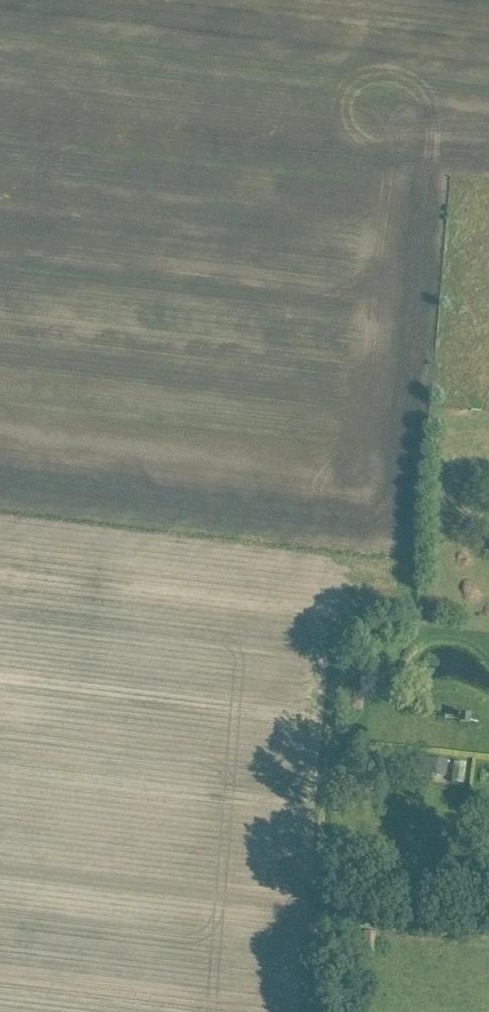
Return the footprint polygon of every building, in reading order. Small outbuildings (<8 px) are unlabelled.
[(413,756),(411,771),(446,776),(448,760),(413,756)]
